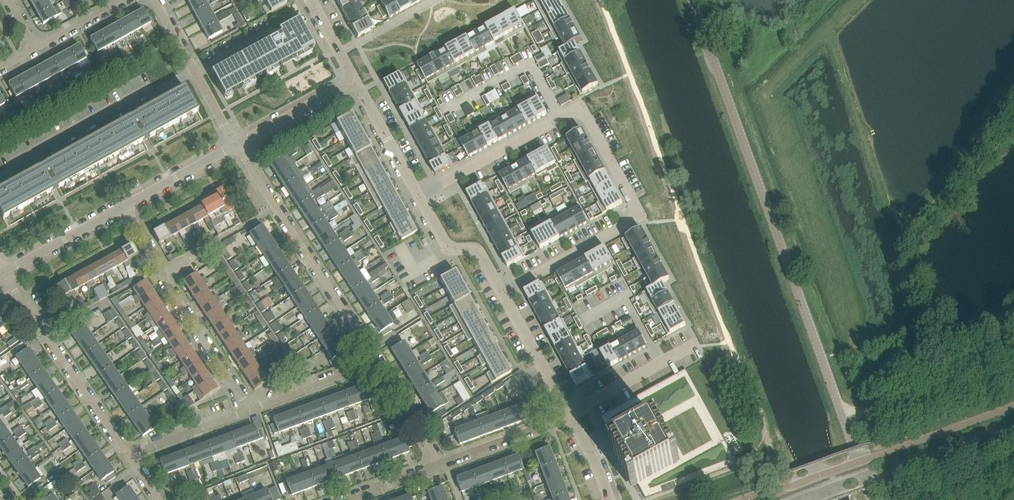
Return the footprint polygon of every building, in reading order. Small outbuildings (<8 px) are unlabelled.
[(38,15),(52,8),(47,0),(45,0),(34,7),(38,15)] [(189,4),(194,13),(208,5),(205,0),(197,0),(189,4)] [(284,0),(273,0),(266,4),(271,12),(286,4),(284,0)] [(336,0),(342,9),(357,1),(357,0),(337,0),(336,0)] [(380,3),(388,18),(398,13),(399,12),(392,0),(385,0),(380,3)] [(410,7),(406,0),(392,0),(399,12),(410,7)] [(539,10),(558,0),(534,0),(539,10)] [(560,0),(558,0),(539,10),(545,20),(565,9),(560,0)] [(363,10),(362,9),(357,1),(342,9),(347,19),(363,10)] [(208,5),(194,13),(199,22),(213,14),(208,5)] [(52,8),(38,15),(43,24),(49,21),(57,17),(62,14),(58,6),(52,9),(52,8)] [(521,7),(515,10),(520,18),(525,15),(521,7)] [(235,8),(228,12),(230,16),(237,12),(235,8)] [(352,28),(370,19),(364,8),(362,9),(363,10),(347,19),(352,28)] [(143,9),(134,14),(142,28),(151,23),(146,15),(143,9)] [(545,20),(551,31),(570,20),(565,9),(545,20)] [(515,10),(506,16),(515,33),(516,33),(525,28),(520,18),(515,10)] [(226,12),(217,17),(220,22),(229,17),(226,12)] [(237,13),(234,15),(238,23),(234,26),(236,29),(244,25),(242,21),(237,13)] [(134,14),(126,19),(133,33),(142,28),(134,14)] [(213,14),(199,22),(204,30),(217,23),(213,14)] [(506,16),(496,21),(507,41),(517,35),(516,33),(515,33),(506,16)] [(530,16),(524,19),(527,25),(534,22),(530,16)] [(59,18),(51,23),(53,26),(61,22),(59,18)] [(124,37),(133,33),(126,19),(117,24),(124,37)] [(370,19),(352,28),(357,38),(375,28),(370,19)] [(278,31),(282,37),(277,40),(218,73),(216,70),(212,72),(211,72),(214,78),(214,77),(217,82),(216,82),(224,97),(283,64),(283,65),(294,60),(293,59),(314,47),(299,20),(278,31)] [(576,30),(570,20),(551,31),(556,41),(560,39),(560,38),(576,30)] [(496,21),(486,26),(495,42),(494,42),(497,46),(507,41),(496,21)] [(222,32),(217,23),(204,30),(209,39),(210,38),(222,32)] [(117,24),(108,29),(115,42),(124,37),(117,24)] [(486,26),(476,32),(485,47),(486,47),(494,42),(495,42),(486,26)] [(108,29),(99,34),(107,47),(115,42),(108,29)] [(532,34),(535,39),(542,35),(539,30),(532,34)] [(582,40),(576,30),(560,38),(560,39),(565,48),(566,48),(575,43),(582,40)] [(476,32),(466,37),(477,57),(488,51),(486,47),(485,47),(476,32)] [(98,52),(107,47),(99,34),(90,39),(93,43),(98,52)] [(545,41),(542,35),(535,39),(538,44),(545,41)] [(467,63),(477,57),(466,37),(457,43),(467,63)] [(457,43),(447,48),(458,68),(467,63),(457,43)] [(581,54),(575,43),(566,48),(565,48),(557,52),(563,63),(563,64),(581,54)] [(81,49),(79,45),(70,50),(78,63),(86,58),(81,49)] [(447,48),(437,53),(448,73),(458,68),(447,48)] [(78,63),(70,50),(61,55),(69,68),(78,63)] [(438,79),(448,73),(437,53),(427,59),(438,79)] [(520,53),(515,56),(519,63),(524,60),(520,53)] [(543,54),(535,58),(538,63),(541,62),(547,59),(543,53),(543,54)] [(567,75),(569,74),(587,64),(581,54),(563,64),(563,63),(561,64),(567,75)] [(69,68),(61,55),(53,60),(60,73),(69,68)] [(514,66),(519,63),(515,56),(510,59),(514,66)] [(420,69),(423,74),(426,79),(428,84),(438,79),(427,59),(417,64),(420,69)] [(60,73),(53,60),(44,64),(51,78),(60,73)] [(499,62),(495,65),(500,74),(504,71),(499,62)] [(51,78),(44,64),(35,69),(42,82),(51,78)] [(593,75),(587,64),(569,74),(575,85),(593,75)] [(500,74),(495,65),(490,67),(495,76),(500,74)] [(42,82),(35,69),(26,74),(34,87),(42,82)] [(82,72),(74,77),(81,90),(83,89),(90,86),(88,82),(82,72)] [(385,82),(390,92),(408,82),(402,73),(385,82)] [(34,87),(26,74),(17,79),(25,92),(34,87)] [(481,75),(477,77),(481,84),(485,82),(481,75)] [(526,75),(520,78),(524,85),(530,82),(526,75)] [(598,85),(593,75),(575,85),(581,95),(598,85)] [(476,87),(481,84),(477,77),(476,78),(475,76),(471,78),(476,87)] [(25,92),(17,79),(9,84),(12,89),(16,97),(25,92)] [(413,91),(408,82),(390,92),(395,101),(413,91)] [(455,87),(457,90),(460,95),(464,93),(459,85),(455,87)] [(136,113),(136,114),(135,114),(136,115),(130,117),(129,117),(109,128),(105,130),(69,150),(65,152),(45,163),(45,164),(44,164),(44,165),(39,168),(39,167),(39,168),(38,168),(38,167),(0,188),(0,214),(3,219),(4,218),(51,192),(52,193),(53,192),(58,189),(59,189),(59,188),(142,142),(143,142),(144,142),(149,139),(150,138),(197,112),(198,111),(185,87),(184,87),(183,87),(136,113)] [(395,101),(400,110),(418,100),(413,91),(395,101)] [(490,93),(486,95),(489,101),(494,99),(490,93)] [(536,94),(526,99),(537,119),(547,114),(536,94)] [(486,95),(482,97),(487,106),(490,104),(489,101),(486,95)] [(537,119),(526,99),(516,105),(518,109),(519,109),(527,125),(537,119)] [(418,101),(418,100),(400,110),(405,119),(421,111),(421,112),(423,111),(418,101)] [(469,111),(466,106),(463,108),(467,117),(471,115),(469,111)] [(509,114),(518,130),(527,125),(519,109),(518,109),(510,114),(509,114)] [(508,135),(518,130),(509,114),(510,114),(507,110),(497,116),(508,135)] [(405,119),(410,129),(426,120),(421,112),(421,111),(405,119)] [(336,122),(340,130),(356,122),(351,113),(336,122)] [(452,114),(446,117),(450,124),(455,121),(452,114)] [(498,141),(508,135),(497,116),(487,121),(498,141)] [(431,129),(426,120),(410,129),(415,138),(431,129)] [(498,141),(487,121),(477,126),(488,146),(498,141)] [(361,130),(356,122),(340,130),(345,139),(361,130)] [(478,152),(488,146),(477,126),(467,132),(468,134),(469,134),(478,152)] [(415,138),(420,147),(438,137),(433,128),(431,129),(415,138)] [(566,138),(572,148),(588,140),(582,129),(566,138)] [(345,139),(350,147),(365,139),(361,130),(345,139)] [(469,134),(468,134),(459,139),(460,142),(463,147),(466,152),(468,157),(478,152),(469,134)] [(438,137),(420,147),(426,157),(441,148),(443,146),(438,137)] [(350,147),(344,151),(348,159),(350,158),(354,156),(370,147),(365,139),(350,147)] [(594,150),(588,140),(572,148),(570,149),(576,160),(594,150)] [(302,148),(307,155),(312,151),(307,144),(302,148)] [(375,156),(370,147),(354,156),(350,158),(355,167),(359,165),(359,164),(375,156)] [(556,157),(559,155),(555,147),(551,149),(556,157)] [(426,157),(431,166),(446,157),(446,156),(441,148),(426,157)] [(547,148),(538,153),(547,171),(549,173),(558,168),(547,148)] [(294,149),(286,154),(290,159),(298,154),(294,149)] [(580,172),(599,161),(594,150),(576,160),(574,161),(580,172)] [(547,171),(538,153),(528,159),(537,174),(536,174),(537,177),(547,171)] [(286,154),(270,165),(277,175),(295,164),(296,163),(292,157),(290,159),(286,154)] [(448,155),(446,156),(446,157),(431,166),(436,175),(454,165),(448,155)] [(359,165),(355,167),(359,175),(364,172),(364,173),(379,164),(375,156),(359,164),(359,165)] [(537,174),(528,159),(518,164),(527,179),(528,179),(536,174),(537,174)] [(605,171),(599,161),(580,172),(586,183),(588,181),(587,181),(605,171)] [(295,164),(277,175),(284,186),(301,175),(298,171),(299,170),(295,164)] [(384,173),(379,164),(364,173),(364,172),(359,175),(364,184),(384,173)] [(518,164),(509,169),(520,189),(530,183),(528,179),(527,179),(518,164)] [(301,175),(309,169),(307,166),(299,170),(298,171),(301,175)] [(311,173),(309,169),(301,175),(303,178),(311,173)] [(510,194),(520,189),(509,169),(499,174),(510,194)] [(611,182),(605,171),(587,181),(588,181),(593,192),(611,182)] [(346,172),(339,176),(342,181),(349,177),(346,172)] [(369,192),(389,181),(384,173),(364,184),(369,192)] [(301,175),(284,186),(291,196),(308,185),(303,178),(301,175)] [(335,182),(332,179),(320,187),(312,192),(315,196),(323,190),(335,182)] [(389,181),(369,192),(374,200),(393,190),(389,181)] [(323,190),(315,196),(317,199),(337,186),(335,182),(328,187),(323,190)] [(599,202),(617,192),(611,182),(593,192),(599,202)] [(472,202),(489,192),(484,183),(466,193),(472,202)] [(308,185),(291,196),(298,207),(310,199),(315,196),(312,192),(308,185)] [(222,188),(199,201),(210,221),(211,220),(214,227),(221,223),(226,220),(224,217),(234,211),(234,212),(222,188)] [(382,207),(398,198),(393,190),(374,200),(378,209),(383,207),(382,207)] [(472,202),(477,211),(494,201),(489,192),(472,202)] [(561,195),(559,192),(550,197),(552,200),(561,195)] [(623,203),(617,192),(599,202),(597,203),(603,214),(623,203)] [(387,215),(403,206),(398,198),(382,207),(383,207),(387,215)] [(310,199),(298,207),(304,217),(317,209),(310,199)] [(330,207),(324,210),(328,216),(335,212),(336,214),(341,210),(345,207),(349,205),(346,200),(332,209),(331,206),(330,207)] [(526,200),(516,206),(519,210),(529,205),(526,200)] [(199,202),(190,207),(198,222),(204,219),(206,223),(210,221),(199,201),(199,202)] [(482,220),(500,211),(494,201),(477,211),(482,220)] [(317,209),(304,217),(311,228),(324,220),(328,216),(324,210),(330,207),(327,202),(317,209)] [(577,202),(568,208),(579,228),(588,222),(577,202)] [(403,206),(387,215),(391,223),(392,224),(407,215),(403,206)] [(190,207),(180,212),(191,231),(200,226),(198,222),(190,207)] [(569,233),(579,228),(568,208),(558,213),(569,233)] [(482,220),(487,230),(505,220),(500,211),(482,220)] [(187,233),(191,231),(180,212),(171,218),(179,232),(185,229),(187,233)] [(569,233),(558,213),(548,219),(549,221),(550,220),(559,238),(569,233)] [(396,232),(412,223),(407,215),(392,224),(391,223),(389,224),(394,233),(396,232)] [(173,235),(179,232),(171,218),(161,223),(172,242),(176,239),(173,235)] [(324,220),(311,228),(318,238),(330,230),(324,220)] [(510,229),(505,220),(487,230),(492,239),(510,229)] [(550,220),(549,221),(541,225),(540,226),(550,244),(559,238),(550,220)] [(259,222),(249,227),(252,232),(262,226),(259,222)] [(167,244),(172,242),(161,223),(155,226),(157,230),(153,233),(159,244),(165,240),(167,244)] [(396,232),(401,240),(405,239),(417,232),(412,223),(396,232)] [(540,249),(550,244),(540,226),(541,225),(540,223),(529,229),(540,249)] [(250,234),(256,244),(269,236),(262,226),(252,232),(250,234)] [(342,237),(350,232),(348,228),(340,234),(342,237)] [(641,228),(622,239),(627,250),(632,248),(631,247),(647,239),(641,228)] [(492,239),(497,248),(515,239),(510,229),(492,239)] [(330,230),(318,238),(325,249),(337,241),(330,230)] [(353,236),(350,232),(342,237),(345,241),(353,236)] [(276,247),(269,236),(256,244),(263,255),(276,247)] [(497,248),(502,258),(520,248),(515,239),(497,248)] [(647,239),(631,247),(632,248),(637,257),(652,249),(647,239)] [(222,244),(219,248),(224,255),(227,260),(228,260),(231,257),(227,251),(229,248),(224,241),(222,244)] [(337,241),(325,249),(332,259),(344,251),(337,241)] [(132,259),(138,255),(132,244),(127,247),(125,243),(120,246),(130,265),(134,263),(132,259)] [(126,267),(130,265),(120,246),(110,251),(118,266),(124,263),(126,267)] [(276,247),(263,255),(270,265),(283,257),(276,247)] [(595,252),(606,272),(616,266),(605,247),(595,252)] [(520,248),(502,258),(508,267),(525,257),(520,248)] [(356,258),(364,253),(362,249),(353,255),(356,258)] [(637,257),(633,259),(638,270),(643,268),(642,267),(658,259),(652,249),(637,257)] [(110,251),(100,257),(111,276),(114,273),(112,269),(118,266),(110,251)] [(344,251),(332,259),(339,270),(351,261),(344,251)] [(595,252),(585,257),(596,277),(606,272),(595,252)] [(366,257),(364,253),(356,258),(358,262),(366,257)] [(100,257),(90,262),(99,277),(105,273),(107,278),(111,276),(100,257)] [(289,267),(283,257),(270,265),(277,276),(289,267)] [(587,282),(596,277),(585,257),(576,262),(587,282)] [(351,261),(339,270),(346,280),(358,272),(356,269),(361,266),(358,262),(356,258),(351,261)] [(658,259),(642,267),(643,268),(648,277),(663,269),(658,259)] [(238,268),(233,260),(229,263),(234,271),(235,270),(238,268)] [(81,267),(92,286),(95,284),(93,280),(99,277),(90,262),(81,267)] [(576,262),(566,268),(576,285),(576,286),(577,288),(587,282),(576,262)] [(379,273),(384,270),(389,267),(386,263),(376,270),(379,273)] [(628,275),(622,265),(619,267),(624,277),(628,275)] [(92,286),(81,267),(72,272),(80,287),(86,284),(88,288),(92,286)] [(289,267),(277,276),(284,286),(296,278),(289,267)] [(358,272),(346,280),(353,290),(365,282),(370,279),(371,278),(364,268),(358,272)] [(557,273),(559,278),(562,283),(566,291),(576,286),(576,285),(566,268),(557,273)] [(648,277),(644,279),(649,289),(649,290),(662,283),(669,279),(663,269),(648,277)] [(245,278),(240,270),(236,273),(241,281),(242,281),(245,278)] [(371,278),(370,279),(372,283),(387,273),(384,270),(379,273),(371,278)] [(444,287),(459,279),(455,270),(449,274),(446,275),(439,279),(444,287)] [(134,271),(129,274),(130,279),(132,283),(138,279),(136,276),(134,271)] [(74,290),(80,287),(72,272),(62,278),(73,297),(76,294),(74,290)] [(196,273),(183,282),(189,291),(206,279),(204,276),(200,279),(196,273)] [(73,297),(62,278),(56,281),(58,285),(53,288),(60,299),(66,295),(68,299),(73,297)] [(303,288),(296,278),(284,286),(291,296),(303,288)] [(189,291),(195,300),(208,291),(205,285),(208,283),(206,279),(189,291)] [(459,279),(444,287),(448,296),(464,287),(459,279)] [(131,296),(135,301),(152,289),(146,280),(133,289),(135,293),(131,296)] [(252,289),(247,281),(243,283),(248,292),(252,289)] [(524,291),(529,301),(547,291),(542,281),(524,291)] [(111,284),(108,285),(111,290),(113,293),(119,290),(117,286),(114,282),(111,284)] [(365,282),(353,290),(360,301),(372,293),(365,282)] [(562,283),(558,285),(564,294),(565,294),(567,292),(566,291),(562,283)] [(649,289),(642,293),(648,304),(668,293),(662,283),(649,290),(649,289)] [(97,287),(94,289),(98,297),(100,301),(109,296),(103,284),(97,287)] [(464,287),(448,296),(453,304),(469,296),(464,287)] [(303,288),(291,296),(298,307),(310,299),(303,288)] [(158,298),(152,289),(135,301),(137,304),(142,301),(145,307),(158,298)] [(195,300),(201,309),(218,298),(216,294),(212,297),(208,291),(195,300)] [(250,294),(255,302),(259,299),(254,291),(250,294)] [(383,300),(392,295),(389,291),(381,296),(383,300)] [(553,301),(547,291),(529,301),(535,311),(550,302),(553,301)] [(372,293),(360,301),(366,311),(379,303),(372,293)] [(668,293),(648,304),(654,315),(656,314),(656,313),(674,304),(668,293)] [(392,295),(383,300),(386,304),(394,299),(392,295)] [(454,315),(473,304),(469,296),(453,304),(449,307),(454,315)] [(145,315),(147,319),(164,307),(158,298),(145,307),(149,312),(145,315)] [(201,309),(207,318),(220,309),(226,305),(222,299),(220,300),(218,298),(201,309)] [(119,304),(115,307),(118,312),(122,309),(130,304),(127,299),(120,303),(119,304)] [(317,309),(310,299),(298,307),(305,317),(317,309)] [(402,303),(400,304),(406,315),(414,310),(415,310),(408,299),(402,303)] [(266,310),(260,302),(256,304),(262,312),(266,310)] [(550,302),(535,311),(540,320),(555,311),(550,302)] [(379,303),(366,311),(373,322),(386,314),(379,303)] [(478,313),(473,304),(454,315),(458,324),(478,313)] [(674,304),(656,313),(656,314),(662,324),(679,314),(674,304)] [(170,316),(164,307),(147,319),(149,322),(153,320),(157,325),(170,316)] [(112,308),(103,315),(109,323),(118,316),(112,308)] [(220,309),(207,318),(213,327),(230,316),(228,312),(223,315),(220,309)] [(317,309),(305,317),(312,328),(324,320),(317,309)] [(264,315),(263,315),(266,319),(269,323),(276,318),(270,310),(264,315)] [(386,314),(373,322),(380,332),(381,332),(383,336),(391,331),(389,327),(392,324),(391,323),(397,319),(391,310),(386,314)] [(0,311),(0,329),(9,323),(0,311)] [(540,320),(545,329),(560,320),(555,311),(540,320)] [(463,332),(483,321),(478,313),(458,324),(463,332)] [(679,314),(662,324),(668,335),(685,325),(679,314)] [(157,334),(159,337),(176,325),(170,316),(157,325),(161,331),(157,334)] [(213,327),(219,336),(232,327),(228,321),(232,319),(230,316),(213,327)] [(120,319),(116,322),(121,329),(125,327),(120,319)] [(545,329),(550,338),(568,328),(563,319),(560,320),(545,329)] [(331,330),(324,320),(312,328),(319,338),(331,330)] [(131,322),(127,324),(131,329),(137,325),(134,321),(132,323),(131,322)] [(271,325),(270,325),(276,333),(283,329),(277,321),(271,325)] [(483,321),(463,332),(468,341),(472,339),(488,330),(483,321)] [(71,333),(79,343),(91,335),(83,325),(71,333)] [(137,325),(131,329),(137,338),(144,334),(137,325)] [(182,335),(176,325),(159,337),(161,340),(165,338),(169,343),(182,335)] [(627,332),(637,351),(647,346),(636,326),(627,332)] [(219,336),(225,345),(242,334),(239,330),(235,333),(232,327),(219,336)] [(555,348),(573,338),(568,328),(550,338),(555,348)] [(127,329),(123,332),(128,340),(132,337),(127,329)] [(331,330),(319,338),(325,349),(338,341),(331,330)] [(472,339),(477,347),(492,338),(488,330),(472,339)] [(617,337),(628,357),(637,351),(627,332),(617,337)] [(286,341),(281,333),(277,335),(277,336),(282,344),(283,343),(286,341)] [(225,345),(231,354),(244,346),(240,340),(244,337),(242,334),(225,345)] [(79,343),(86,354),(98,345),(91,335),(79,343)] [(168,351),(171,355),(188,344),(182,335),(169,343),(173,348),(168,351)] [(147,345),(143,347),(147,353),(153,349),(162,342),(161,340),(159,337),(147,345)] [(628,357),(617,337),(607,342),(609,347),(610,346),(618,362),(628,357)] [(18,341),(17,341),(15,338),(7,343),(9,346),(10,347),(18,341)] [(275,338),(271,341),(274,346),(277,349),(281,347),(275,338)] [(481,355),(497,347),(492,338),(477,347),(481,355)] [(555,348),(560,357),(576,348),(578,347),(573,338),(555,348)] [(134,339),(130,342),(135,350),(139,347),(134,339)] [(391,349),(398,360),(410,352),(404,342),(400,344),(398,340),(389,345),(392,349),(391,349)] [(338,341),(325,349),(332,359),(329,361),(332,367),(346,362),(345,358),(342,353),(345,351),(338,341)] [(16,357),(24,367),(35,359),(28,349),(23,342),(15,348),(19,355),(16,357)] [(293,351),(288,343),(284,346),(289,354),(293,351)] [(194,353),(188,344),(171,355),(173,358),(177,355),(181,361),(194,353)] [(86,354),(93,364),(105,356),(98,345),(86,354)] [(231,354),(237,363),(254,352),(251,348),(247,351),(244,346),(231,354)] [(610,346),(609,347),(600,352),(603,358),(606,363),(609,367),(618,362),(610,346)] [(486,364),(502,355),(497,347),(481,355),(477,357),(482,366),(486,364)] [(581,357),(576,348),(560,357),(565,366),(581,357)] [(598,348),(593,351),(599,360),(603,358),(600,352),(598,348)] [(141,350),(137,353),(142,361),(147,358),(141,350)] [(693,355),(697,365),(708,360),(704,350),(693,355)] [(422,360),(430,355),(428,351),(419,356),(422,360)] [(237,363),(243,372),(256,363),(252,358),(256,355),(254,352),(237,363)] [(410,352),(398,360),(404,371),(417,363),(410,352)] [(180,370),(182,373),(200,362),(194,353),(181,361),(184,367),(180,370)] [(297,364),(300,362),(295,354),(291,356),(296,365),(297,364)] [(430,355),(422,360),(424,364),(432,359),(430,355)] [(491,372),(506,364),(502,355),(486,364),(490,371),(491,372)] [(93,364),(100,374),(112,366),(105,356),(93,364)] [(571,376),(588,366),(583,356),(581,357),(565,366),(571,376)] [(42,369),(35,359),(24,367),(31,377),(42,369)] [(440,363),(447,374),(453,370),(447,359),(440,363)] [(148,360),(144,363),(149,371),(154,368),(148,360)] [(206,371),(200,362),(182,373),(185,377),(189,374),(193,379),(206,371)] [(243,372),(249,381),(266,370),(263,366),(259,369),(256,363),(243,372)] [(404,371),(411,381),(423,374),(417,363),(404,371)] [(298,367),(303,375),(307,372),(302,364),(298,367)] [(486,374),(491,383),(511,372),(506,364),(491,372),(490,371),(486,374)] [(709,364),(699,369),(704,379),(715,373),(709,364)] [(100,374),(107,385),(119,376),(112,366),(100,374)] [(588,366),(571,376),(576,385),(594,376),(588,366)] [(31,377),(38,388),(50,380),(42,369),(31,377)] [(686,369),(600,416),(619,451),(617,453),(615,454),(617,457),(619,460),(619,461),(620,464),(621,463),(623,467),(622,467),(624,470),(626,474),(628,477),(630,480),(631,483),(633,482),(636,481),(646,499),(734,466),(735,466),(735,465),(736,464),(736,463),(731,450),(686,369)] [(155,370),(151,373),(156,381),(161,378),(155,370)] [(266,370),(249,381),(255,390),(268,382),(264,376),(268,373),(266,370)] [(453,370),(447,374),(435,382),(437,385),(456,374),(453,370)] [(192,388),(194,391),(212,380),(206,371),(193,379),(196,385),(192,388)] [(423,374),(411,381),(418,392),(430,384),(423,374)] [(18,386),(27,380),(24,376),(16,382),(18,386)] [(107,385),(114,395),(126,387),(119,376),(107,385)] [(509,391),(518,386),(513,378),(504,383),(509,391)] [(18,386),(11,391),(14,395),(29,384),(27,380),(18,386)] [(45,398),(57,390),(50,380),(38,388),(45,398)] [(218,389),(212,380),(194,391),(200,400),(218,389)] [(162,381),(158,384),(164,392),(168,389),(162,381)] [(460,381),(453,386),(460,397),(463,403),(470,398),(460,381)] [(502,381),(494,386),(497,390),(504,385),(502,381)] [(368,384),(356,389),(361,402),(373,398),(373,397),(377,396),(374,387),(369,388),(368,384)] [(418,392),(424,403),(437,395),(430,384),(418,392)] [(114,395),(121,405),(133,397),(126,387),(114,395)] [(491,388),(484,393),(486,397),(494,392),(491,388)] [(349,407),(361,402),(356,389),(344,393),(349,407)] [(64,400),(57,390),(45,398),(52,408),(64,400)] [(169,391),(165,394),(171,402),(175,399),(169,391)] [(442,392),(437,395),(424,403),(431,414),(431,413),(435,421),(447,413),(443,406),(449,403),(442,392)] [(337,411),(349,407),(344,393),(332,397),(337,411)] [(186,409),(195,404),(189,395),(184,398),(180,401),(186,409)] [(480,395),(473,400),(476,404),(483,399),(480,395)] [(32,407),(41,401),(38,397),(30,402),(32,407)] [(121,405),(128,416),(140,407),(133,397),(121,405)] [(321,402),(326,415),(337,411),(332,397),(321,402)] [(71,410),(64,400),(52,408),(59,419),(71,410)] [(43,405),(41,401),(32,407),(35,410),(43,405)] [(173,403),(172,404),(178,412),(182,409),(176,401),(173,403)] [(30,402),(23,407),(25,411),(32,407),(30,402)] [(314,420),(326,415),(321,402),(309,406),(314,420)] [(469,402),(462,407),(465,411),(469,409),(470,411),(472,416),(476,415),(474,409),(469,402)] [(525,404),(513,409),(518,422),(530,418),(529,414),(533,412),(530,403),(525,405),(525,404)] [(9,409),(6,405),(0,409),(0,413),(1,415),(9,409)] [(368,405),(363,407),(366,417),(372,415),(368,405)] [(302,424),(314,420),(309,406),(297,410),(302,424)] [(32,407),(25,411),(28,415),(35,410),(32,407)] [(128,416),(135,426),(148,418),(140,407),(128,416)] [(9,409),(1,415),(4,419),(12,413),(9,409)] [(462,413),(459,409),(451,415),(453,419),(462,413)] [(513,409),(501,413),(507,427),(518,422),(513,409)] [(59,419),(66,429),(78,421),(71,410),(59,419)] [(297,410),(285,415),(290,428),(302,424),(297,410)] [(487,411),(476,416),(478,422),(483,435),(495,431),(490,417),(487,411)] [(501,413),(490,417),(495,431),(507,427),(501,413)] [(274,434),(290,428),(285,415),(273,419),(275,423),(271,425),(274,434)] [(33,422),(36,426),(43,421),(40,417),(33,422)] [(55,421),(52,417),(44,423),(47,427),(55,421)] [(148,418),(135,426),(143,436),(155,428),(148,418)] [(55,421),(47,427),(50,431),(58,425),(55,421)] [(85,431),(78,421),(66,429),(73,439),(85,431)] [(478,422),(466,426),(471,440),(483,435),(478,422)] [(373,425),(375,433),(379,443),(383,441),(377,424),(373,425)] [(15,435),(24,429),(21,425),(13,431),(15,435)] [(254,426),(243,430),(247,443),(264,438),(260,428),(256,430),(254,426)] [(455,430),(454,430),(456,434),(459,444),(471,440),(466,426),(455,430)] [(12,438),(5,427),(0,431),(0,446),(12,438)] [(24,429),(15,435),(18,439),(26,433),(24,429)] [(243,430),(231,435),(236,448),(247,443),(243,430)] [(73,439),(80,450),(92,441),(85,431),(73,439)] [(231,435),(219,439),(226,459),(234,456),(233,455),(238,453),(236,448),(231,435)] [(404,438),(392,443),(397,456),(409,452),(408,448),(412,446),(409,437),(404,439),(404,438)] [(7,457),(19,448),(12,438),(0,446),(0,447),(7,457)] [(61,448),(69,442),(67,438),(58,444),(61,448)] [(226,459),(219,439),(207,443),(212,457),(214,461),(218,460),(219,462),(226,459)] [(336,448),(333,440),(327,442),(329,450),(328,450),(332,460),(336,458),(333,449),(336,448)] [(27,452),(30,456),(38,450),(46,444),(43,441),(27,452)] [(87,460),(99,452),(92,441),(80,450),(87,460)] [(296,441),(282,447),(280,441),(274,443),(279,456),(299,448),(296,441)] [(69,442),(61,448),(64,452),(72,446),(69,442)] [(212,457),(207,443),(196,448),(201,461),(212,457)] [(380,447),(386,461),(397,456),(392,443),(380,447)] [(374,465),(386,461),(380,447),(369,451),(374,465)] [(541,468),(554,462),(549,447),(535,452),(541,468)] [(7,457),(14,467),(27,458),(19,448),(7,457)] [(196,448),(184,452),(189,466),(191,470),(195,469),(202,466),(201,461),(196,448)] [(38,450),(30,456),(33,460),(41,454),(38,450)] [(242,451),(238,453),(241,462),(246,461),(242,451)] [(362,469),(374,465),(369,451),(357,456),(362,469)] [(107,462),(99,452),(87,460),(94,470),(107,462)] [(184,452),(172,456),(177,470),(189,466),(184,452)] [(165,474),(177,470),(172,456),(160,461),(162,465),(157,466),(160,474),(161,475),(165,474)] [(336,458),(332,460),(338,478),(350,474),(345,460),(344,456),(336,458)] [(350,474),(362,469),(357,456),(345,460),(350,474)] [(518,456),(502,461),(507,475),(523,469),(521,466),(518,456)] [(14,467),(21,477),(34,468),(27,458),(14,467)] [(75,468),(83,463),(81,459),(72,464),(75,468)] [(327,467),(322,469),(327,482),(338,478),(332,460),(328,462),(325,463),(327,467)] [(272,463),(275,473),(279,471),(278,467),(281,466),(279,461),(272,463)] [(502,461),(487,467),(492,481),(507,475),(502,461)] [(114,472),(107,462),(94,470),(102,481),(105,478),(108,482),(116,476),(113,473),(114,472)] [(560,478),(554,462),(541,468),(546,483),(560,478)] [(83,463),(75,468),(78,472),(86,466),(83,463)] [(62,467),(54,473),(57,477),(65,471),(62,467)] [(487,467),(472,472),(477,486),(492,481),(487,467)] [(44,482),(34,468),(21,477),(28,487),(32,485),(35,489),(44,482)] [(195,469),(191,470),(194,480),(197,487),(201,485),(195,469)] [(310,473),(315,487),(327,482),(322,469),(310,473)] [(189,481),(194,480),(191,470),(186,472),(189,481)] [(54,485),(68,474),(65,471),(57,477),(51,482),(54,485)] [(461,492),(477,486),(472,472),(456,478),(461,492)] [(303,491),(315,487),(310,473),(298,478),(303,491)] [(73,495),(80,490),(68,474),(54,485),(56,488),(64,482),(73,495)] [(249,480),(248,478),(246,474),(238,478),(240,483),(249,480)] [(298,478),(282,484),(285,493),(290,491),(291,495),(303,491),(298,478)] [(552,498),(566,493),(560,478),(546,483),(552,498)] [(119,499),(132,499),(135,497),(128,487),(125,489),(122,486),(114,491),(119,499)] [(255,495),(258,499),(279,499),(280,499),(275,486),(255,495)] [(428,492),(431,499),(447,499),(442,488),(442,487),(428,492)] [(52,495),(56,492),(53,488),(41,497),(43,499),(56,499),(52,495)] [(241,495),(244,499),(258,499),(255,495),(253,490),(241,495)]
